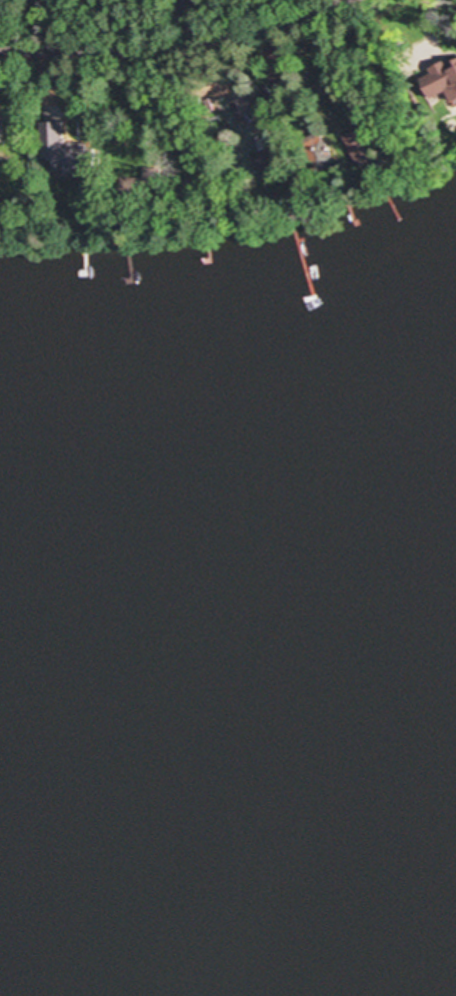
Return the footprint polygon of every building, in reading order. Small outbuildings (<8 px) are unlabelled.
[(444,76),(453,103),(455,102),(455,72),(444,76)] [(40,124),(41,160),(54,160),(55,178),(88,176),(87,146),(65,147),(64,123),(40,124)] [(341,141),(365,169),(378,158),(354,129),(341,141)] [(300,142),(317,173),(336,162),(320,132),(300,142)]
